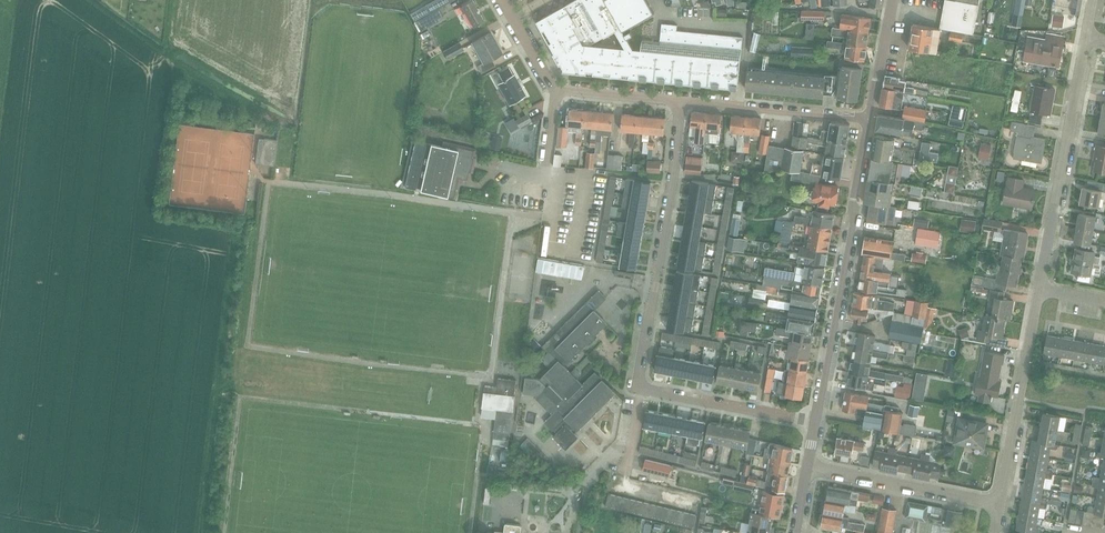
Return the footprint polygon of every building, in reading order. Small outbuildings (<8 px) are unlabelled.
[(410,15),(414,22),(430,13),(453,0),(436,0),(425,6),(426,6),(410,15)] [(459,6),(463,12),(465,11),(473,26),(484,20),(473,0),(470,0),(459,6)] [(536,21),(542,31),(545,30),(551,42),(549,43),(554,53),(553,54),(559,65),(561,65),(563,68),(562,72),(587,74),(587,71),(593,71),(593,75),(605,76),(605,73),(611,73),(611,76),(622,77),(623,74),(629,75),(629,78),(640,79),(641,76),(647,77),(647,80),(659,81),(659,78),(665,78),(665,81),(677,83),(677,79),(683,80),(683,83),(695,84),(695,81),(701,82),(701,85),(712,86),(713,83),(719,84),(719,87),(730,88),(731,85),(738,85),(740,59),(741,58),(741,51),(741,50),(743,37),(677,30),(677,25),(662,23),(660,42),(642,40),(641,50),(633,49),(627,38),(633,35),(630,31),(625,34),(623,30),(654,13),(647,0),(574,0),(536,21)] [(939,28),(974,34),(973,34),(980,0),(945,0),(939,28)] [(1013,25),(1021,26),(1023,15),(1025,5),(1025,0),(1018,0),(1015,14),(1013,25)] [(1082,0),(1074,0),(1071,14),(1072,14),(1073,13),(1079,15),(1082,0)] [(1031,9),(1026,7),(1023,21),(1029,22),(1031,9)] [(440,8),(428,15),(415,22),(421,31),(439,21),(437,19),(444,15),(440,8)] [(802,11),(802,20),(824,20),(824,11),(802,11)] [(843,14),(840,27),(840,28),(869,32),(870,18),(843,14)] [(1064,16),(1053,14),(1052,25),(1063,27),(1064,16)] [(913,24),(909,48),(935,52),(937,52),(941,29),(914,24),(913,24)] [(847,36),(847,43),(846,43),(866,46),(868,32),(869,32),(840,28),(840,27),(833,26),(832,34),(847,36)] [(950,31),(949,40),(962,42),(964,33),(950,31)] [(491,32),(472,42),(483,63),(477,66),(481,73),(495,65),(491,59),(502,53),(491,32)] [(760,35),(754,33),(750,51),(756,53),(760,35)] [(1064,37),(1047,34),(1046,40),(1028,36),(1024,60),(1059,66),(1060,56),(1055,55),(1058,42),(1063,43),(1064,37)] [(866,46),(846,43),(847,43),(828,40),(827,46),(846,49),(844,58),(864,61),(866,46)] [(460,42),(444,51),(448,58),(464,50),(460,42)] [(814,47),(792,45),(791,54),(813,56),(814,47)] [(908,57),(904,79),(931,84),(934,62),(936,54),(909,49),(908,57)] [(838,97),(848,99),(857,100),(857,99),(855,99),(856,92),(858,92),(860,77),(858,77),(859,69),(862,70),(862,69),(842,66),(838,97)] [(497,83),(509,104),(525,95),(513,74),(509,67),(498,73),(502,80),(497,83)] [(748,69),(747,79),(746,89),(747,89),(747,86),(754,87),(754,90),(769,92),(769,89),(777,89),(777,92),(777,89),(785,90),(785,93),(800,95),(800,92),(807,92),(807,95),(808,95),(808,92),(815,93),(815,96),(823,97),(823,93),(832,94),(831,95),(832,95),(832,94),(833,92),(834,90),(835,87),(836,85),(837,78),(829,77),(748,69)] [(883,87),(899,90),(899,91),(904,92),(926,96),(926,92),(914,90),(914,88),(905,87),(906,82),(900,81),(900,78),(885,76),(883,87)] [(974,77),(973,84),(985,86),(986,79),(974,77)] [(954,80),(953,88),(961,89),(962,81),(954,80)] [(973,84),(972,91),(984,93),(985,86),(973,84)] [(1031,110),(1029,122),(1042,124),(1044,113),(1050,114),(1052,105),(1050,104),(1051,98),(1053,98),(1055,89),(1036,85),(1032,110),(1031,110)] [(883,87),(880,105),(893,108),(901,109),(903,102),(904,92),(899,91),(899,90),(883,87)] [(896,117),(904,119),(915,120),(923,122),(925,123),(927,110),(904,106),(902,118),(896,117)] [(583,126),(584,110),(570,109),(568,125),(568,127),(559,127),(557,145),(566,146),(568,131),(582,132),(583,126)] [(597,134),(599,112),(584,110),(583,126),(592,127),(591,134),(597,134)] [(696,126),(695,141),(704,142),(707,113),(692,111),(690,126),(696,126)] [(611,136),(612,131),(612,129),(613,113),(599,112),(597,134),(596,139),(596,141),(601,142),(602,135),(611,136)] [(513,118),(505,122),(510,132),(519,127),(531,120),(527,113),(515,120),(513,118)] [(707,113),(705,134),(720,135),(720,129),(722,114),(708,113),(707,113)] [(635,132),(637,115),(622,114),(621,130),(630,131),(629,147),(634,147),(636,132),(635,132)] [(875,130),(902,134),(904,119),(896,117),(878,114),(875,130)] [(635,132),(636,132),(643,132),(642,138),(649,139),(650,133),(649,133),(651,117),(637,115),(635,132)] [(745,133),(747,117),(732,115),(730,131),(738,132),(737,151),(743,152),(744,143),(745,133)] [(649,133),(650,133),(664,134),(665,118),(651,117),(649,133)] [(761,118),(747,117),(745,133),(760,134),(761,118)] [(965,120),(951,117),(949,125),(963,128),(965,120)] [(915,120),(904,119),(902,134),(912,136),(914,128),(922,130),(923,125),(925,126),(926,123),(925,123),(923,122),(915,120)] [(804,122),(795,121),(793,135),(802,136),(804,122)] [(822,130),(820,139),(846,144),(848,133),(850,125),(850,124),(837,122),(831,121),(829,131),(822,130)] [(1041,162),(1046,139),(1034,136),(1036,125),(1012,121),(1010,131),(1018,132),(1013,157),(1041,162)] [(770,148),(779,149),(780,129),(771,129),(770,148)] [(958,131),(957,139),(964,140),(965,133),(958,131)] [(511,143),(511,132),(503,132),(503,143),(511,143)] [(767,154),(770,135),(762,134),(759,153),(767,154)] [(721,142),(731,143),(732,136),(722,135),(721,142)] [(844,158),(846,144),(808,137),(793,135),(791,146),(806,148),(807,142),(809,143),(827,146),(825,154),(844,158)] [(901,148),(902,139),(875,135),(871,157),(872,157),(894,161),(903,163),(913,164),(915,150),(901,148)] [(278,140),(263,139),(258,138),(255,163),(274,166),(278,140)] [(474,157),(476,149),(443,141),(442,146),(415,140),(405,187),(415,189),(416,187),(420,188),(420,190),(447,197),(447,196),(456,198),(460,178),(469,180),(470,172),(472,173),(476,157),(474,157)] [(920,160),(937,163),(939,153),(930,152),(931,143),(922,142),(920,160)] [(1104,172),(1104,146),(1096,145),(1095,153),(1097,154),(1094,170),(1104,172)] [(597,146),(596,162),(605,163),(606,146),(597,146)] [(566,148),(564,162),(570,162),(572,149),(566,148)] [(792,170),(799,171),(803,151),(785,148),(781,168),(792,170)] [(586,167),(593,168),(595,153),(587,152),(586,167)] [(562,155),(555,154),(553,166),(561,167),(562,155)] [(812,163),(811,173),(820,175),(821,175),(840,179),(840,178),(842,171),(842,165),(844,159),(844,158),(825,154),(824,165),(812,163)] [(614,155),(613,169),(621,169),(623,155),(614,155)] [(702,165),(697,164),(698,157),(691,156),(690,163),(686,163),(685,172),(701,174),(702,165)] [(872,157),(870,167),(868,178),(892,182),(899,184),(903,163),(894,161),(872,157)] [(647,172),(660,172),(661,161),(647,161),(647,172)] [(950,166),(949,170),(953,175),(957,176),(958,167),(950,166)] [(799,171),(792,170),(791,180),(816,184),(813,200),(818,201),(817,211),(827,213),(828,212),(829,205),(826,205),(827,203),(836,204),(838,188),(839,188),(839,187),(819,184),(820,175),(811,173),(799,171)] [(617,177),(611,176),(609,186),(615,187),(617,177)] [(1034,201),(1036,190),(1020,187),(1021,179),(1009,177),(1004,203),(1032,208),(1033,201),(1034,201)] [(868,178),(866,188),(866,189),(867,189),(890,193),(892,182),(868,178)] [(626,179),(624,193),(648,197),(651,182),(635,179),(635,180),(626,179)] [(692,182),(690,195),(714,199),(716,185),(709,184),(709,183),(692,180),(692,182)] [(1094,181),(1088,180),(1087,188),(1083,187),(1080,203),(1098,207),(1101,191),(1104,192),(1104,183),(1094,181)] [(910,193),(921,195),(922,188),(911,186),(910,193)] [(607,201),(613,202),(615,191),(608,190),(607,201)] [(725,202),(731,203),(733,192),(727,191),(725,202)] [(864,202),(870,203),(888,206),(889,195),(867,192),(866,191),(864,202)] [(624,193),(621,207),(630,209),(646,211),(648,197),(624,193)] [(690,197),(688,209),(704,212),(711,214),(714,199),(690,195),(689,195),(689,197),(690,197)] [(918,209),(920,202),(909,200),(908,208),(918,209)] [(890,206),(888,206),(870,203),(868,220),(887,223),(893,224),(891,223),(892,217),(894,217),(896,207),(891,206),(891,205),(890,205),(890,206)] [(612,206),(606,204),(604,215),(610,216),(612,206)] [(722,216),(729,217),(731,207),(724,205),(722,216)] [(628,223),(643,226),(646,211),(630,209),(628,223)] [(687,211),(685,223),(701,226),(704,212),(688,209),(687,209),(687,211)] [(795,215),(794,222),(811,225),(812,224),(832,228),(834,214),(828,212),(827,213),(817,211),(814,210),(812,218),(795,215)] [(751,231),(752,213),(743,212),(742,230),(751,231)] [(1079,213),(1076,227),(1093,230),(1096,216),(1079,213)] [(985,218),(983,228),(997,231),(998,228),(1002,228),(1003,222),(985,218)] [(610,220),(603,219),(602,229),(608,230),(610,220)] [(720,230),(726,231),(728,221),(722,220),(716,219),(715,228),(720,229),(720,230)] [(619,221),(617,236),(625,237),(641,240),(643,226),(628,223),(619,221)] [(685,225),(683,238),(699,240),(701,226),(685,223),(684,225),(685,225)] [(807,247),(828,251),(832,228),(812,224),(811,225),(807,247)] [(1093,230),(1076,227),(1074,241),(1091,244),(1093,230)] [(940,232),(918,229),(915,245),(937,249),(940,232)] [(1004,229),(1000,257),(1003,257),(1003,256),(1006,256),(1021,259),(1023,260),(1028,233),(1011,230),(1004,229)] [(607,234),(601,233),(599,243),(606,244),(607,234)] [(717,244),(724,245),(726,235),(719,234),(717,244)] [(625,237),(623,251),(638,254),(641,240),(625,237)] [(682,240),(680,252),(704,256),(707,242),(699,240),(683,238),(682,237),(682,240)] [(863,254),(864,254),(884,257),(905,261),(906,254),(898,253),(898,254),(893,253),(894,241),(865,237),(863,254)] [(758,254),(772,256),(774,245),(760,243),(758,254)] [(781,243),(780,249),(788,250),(799,252),(797,260),(825,265),(828,251),(807,247),(800,246),(786,243),(781,243)] [(605,248),(599,247),(597,258),(603,259),(605,248)] [(715,258),(721,259),(723,249),(717,248),(715,258)] [(1090,275),(1092,263),(1099,264),(1100,257),(1094,256),(1094,252),(1076,249),(1071,273),(1078,274),(1077,280),(1089,282),(1090,275)] [(635,269),(638,254),(623,251),(621,266),(635,269)] [(680,254),(678,267),(694,270),(694,269),(702,271),(704,256),(680,252),(679,254),(680,254)] [(861,277),(889,281),(889,287),(898,288),(899,276),(890,274),(891,271),(882,270),(884,257),(864,254),(861,277)] [(913,254),(911,261),(926,263),(927,256),(913,254)] [(999,282),(1016,285),(1021,259),(1006,256),(1003,256),(1003,257),(999,282)] [(584,266),(538,258),(536,271),(582,279),(584,266)] [(714,262),(713,272),(719,273),(721,263),(714,262)] [(821,285),(825,267),(798,263),(798,266),(796,266),(795,272),(766,268),(765,276),(774,277),(800,282),(800,281),(821,285)] [(677,273),(675,285),(675,286),(690,288),(699,290),(701,275),(693,274),(693,273),(677,270),(677,271),(676,273),(677,273)] [(996,289),(997,282),(997,279),(974,275),(972,284),(996,289)] [(772,286),(781,288),(782,284),(794,285),(793,290),(798,291),(820,294),(821,285),(800,281),(800,282),(774,277),(772,286)] [(861,278),(859,289),(878,292),(879,286),(889,288),(889,287),(889,281),(861,277),(861,278)] [(709,292),(716,293),(717,282),(711,281),(709,292)] [(916,292),(917,284),(908,283),(907,291),(916,292)] [(792,296),(791,302),(818,307),(820,294),(798,291),(793,290),(781,288),(772,286),(757,284),(756,289),(754,288),(753,296),(765,298),(766,292),(792,296)] [(674,287),(672,300),(696,304),(699,290),(690,288),(675,286),(675,285),(674,285),(674,287)] [(598,290),(577,311),(543,346),(548,351),(558,361),(558,360),(563,365),(569,359),(570,360),(607,324),(594,310),(606,298),(598,290)] [(995,300),(992,316),(993,316),(993,317),(1005,319),(1010,320),(1013,301),(1003,299),(1004,292),(991,290),(989,299),(995,300)] [(852,306),(870,308),(894,312),(893,310),(895,303),(888,302),(888,301),(879,300),(879,295),(859,292),(854,292),(852,306)] [(713,307),(715,296),(709,295),(707,306),(713,307)] [(751,297),(749,304),(762,307),(764,299),(751,297)] [(788,315),(815,320),(816,320),(816,319),(818,318),(819,313),(817,311),(818,307),(791,302),(769,299),(768,305),(789,309),(788,315)] [(672,302),(670,314),(694,318),(696,304),(672,300),(671,302),(672,302)] [(926,318),(929,302),(916,300),(913,316),(926,318)] [(640,302),(628,302),(628,313),(640,313),(640,302)] [(878,319),(893,313),(894,313),(894,312),(870,308),(852,306),(851,317),(855,318),(854,322),(861,323),(862,318),(867,319),(868,312),(876,313),(878,319)] [(704,320),(711,321),(712,311),(706,310),(704,320)] [(815,323),(815,320),(788,315),(767,311),(766,318),(788,321),(786,328),(813,332),(816,330),(817,326),(815,323)] [(892,321),(889,336),(921,342),(926,318),(913,316),(894,313),(893,313),(892,321)] [(667,329),(683,332),(684,331),(691,332),(694,318),(670,314),(669,314),(669,316),(667,329)] [(993,316),(992,316),(985,315),(983,330),(979,329),(977,339),(989,341),(991,335),(1002,337),(1005,319),(993,317),(993,316)] [(757,323),(742,320),(740,334),(747,335),(748,330),(755,331),(757,323)] [(708,335),(710,325),(704,324),(702,334),(708,335)] [(813,332),(786,328),(777,326),(775,333),(793,336),(792,342),(790,342),(788,349),(810,352),(813,332)] [(857,332),(854,346),(889,352),(894,353),(895,345),(890,344),(883,343),(874,342),(875,336),(857,332)] [(676,341),(677,335),(666,333),(665,339),(676,341)] [(690,343),(691,337),(681,335),(680,342),(690,343)] [(749,343),(748,348),(756,349),(758,338),(741,335),(740,342),(749,343)] [(1047,335),(1044,353),(1059,356),(1062,338),(1047,335)] [(704,346),(705,340),(695,338),(694,344),(704,346)] [(1074,359),(1077,341),(1062,338),(1059,356),(1074,359)] [(720,342),(712,341),(709,340),(708,347),(718,348),(720,342)] [(541,349),(533,341),(528,346),(536,354),(541,349)] [(908,348),(906,355),(915,357),(918,344),(903,341),(902,347),(908,348)] [(1089,361),(1092,343),(1077,341),(1074,359),(1089,361)] [(1104,358),(1104,346),(1092,343),(1089,361),(1104,364),(1104,358)] [(657,354),(654,370),(669,373),(673,357),(674,349),(660,346),(658,354),(657,354)] [(854,346),(851,359),(871,363),(872,356),(888,359),(889,352),(854,346)] [(809,359),(810,352),(788,349),(787,356),(790,356),(787,369),(807,372),(809,359)] [(558,361),(548,351),(541,358),(550,368),(545,373),(548,375),(544,379),(549,385),(565,401),(582,384),(576,378),(581,374),(575,368),(571,373),(563,365),(558,360),(558,361)] [(1005,355),(984,352),(980,376),(978,376),(977,382),(981,382),(978,400),(989,402),(990,396),(991,397),(992,396),(998,397),(1001,380),(999,380),(1002,363),(1003,363),(1005,355)] [(903,362),(914,364),(915,357),(906,355),(904,355),(903,362)] [(673,357),(669,373),(684,376),(687,360),(673,357)] [(851,359),(849,372),(869,376),(884,379),(884,378),(885,378),(886,373),(870,370),(871,363),(851,359)] [(687,360),(684,376),(698,378),(701,363),(687,360)] [(955,370),(964,371),(965,361),(956,360),(955,370)] [(701,363),(698,378),(713,381),(716,366),(701,363)] [(717,381),(731,384),(734,368),(720,365),(717,381)] [(731,384),(744,387),(747,370),(734,368),(731,384)] [(804,385),(807,372),(787,369),(784,369),(782,379),(786,380),(785,382),(804,385)] [(747,370),(744,387),(758,390),(761,373),(747,370)] [(615,393),(594,372),(582,384),(565,401),(549,385),(544,379),(548,375),(545,373),(540,379),(525,377),(523,394),(524,394),(524,392),(534,394),(537,397),(553,413),(545,421),(553,429),(557,433),(554,436),(553,435),(553,436),(566,449),(567,449),(566,448),(578,437),(579,437),(573,431),(576,428),(578,430),(579,430),(577,429),(589,417),(590,417),(590,416),(602,405),(602,404),(614,392),(615,393)] [(884,378),(884,379),(869,376),(849,372),(847,385),(873,390),(874,383),(886,385),(887,379),(885,378),(884,378)] [(917,372),(912,398),(924,401),(929,374),(917,372)] [(766,376),(764,392),(770,393),(772,377),(767,376),(766,376)] [(514,395),(516,380),(498,378),(497,387),(484,386),(482,407),(497,409),(493,437),(493,444),(508,445),(509,439),(512,411),(513,411),(515,395),(514,395)] [(802,398),(804,385),(785,382),(786,380),(782,379),(782,381),(778,381),(776,394),(802,398)] [(909,399),(911,388),(911,385),(904,384),(904,387),(900,387),(898,398),(909,399)] [(870,396),(845,391),(845,392),(842,410),(865,414),(863,425),(873,427),(873,425),(881,427),(884,405),(869,402),(870,396)] [(880,428),(903,433),(904,426),(901,425),(903,413),(898,412),(899,407),(886,404),(885,405),(884,405),(881,427),(880,428)] [(919,407),(909,405),(907,416),(917,418),(919,407)] [(960,409),(949,407),(947,414),(958,416),(960,409)] [(647,411),(644,426),(659,429),(662,413),(647,411)] [(662,413),(659,429),(673,432),(676,416),(662,413)] [(1043,413),(1041,427),(1057,430),(1060,416),(1043,413)] [(676,416),(673,432),(687,434),(690,419),(676,416)] [(687,434),(685,443),(700,446),(702,437),(705,422),(690,419),(687,434)] [(983,447),(987,424),(960,419),(956,442),(983,447)] [(720,442),(723,425),(709,423),(706,440),(720,442)] [(904,423),(904,426),(903,433),(915,435),(917,426),(904,423)] [(720,442),(733,445),(736,428),(723,425),(720,442)] [(1057,430),(1041,427),(1038,440),(1038,441),(1055,444),(1057,430)] [(750,431),(736,428),(733,445),(747,447),(749,438),(750,431)] [(577,445),(582,451),(588,446),(592,450),(600,443),(591,433),(577,445)] [(840,453),(838,462),(851,464),(853,449),(863,450),(865,442),(838,437),(835,452),(840,453)] [(544,462),(547,459),(548,458),(527,438),(523,442),(544,462)] [(757,439),(749,438),(747,447),(746,453),(754,454),(757,439)] [(1033,439),(1030,455),(1048,458),(1050,448),(1057,449),(1058,444),(1055,444),(1038,441),(1038,440),(1033,439)] [(771,458),(790,462),(793,448),(770,442),(768,448),(765,448),(763,456),(771,458)] [(641,446),(639,452),(651,455),(653,449),(641,446)] [(880,470),(889,472),(894,448),(889,447),(888,452),(876,450),(873,465),(881,467),(880,470)] [(906,472),(909,456),(897,454),(898,449),(894,448),(889,472),(897,473),(898,470),(906,472)] [(665,452),(653,449),(651,455),(663,458),(665,452)] [(667,459),(679,462),(681,456),(669,453),(667,459)] [(913,476),(922,478),(926,454),(922,453),(921,459),(909,456),(906,472),(913,473),(913,476)] [(931,455),(926,454),(922,478),(931,480),(931,477),(939,478),(942,463),(930,460),(931,455)] [(1048,458),(1030,455),(1027,469),(1053,474),(1053,469),(1047,468),(1048,458)] [(681,456),(679,462),(692,465),(696,466),(697,460),(693,459),(683,456),(681,456)] [(752,467),(759,469),(762,459),(755,457),(752,467)] [(788,475),(790,462),(771,458),(768,471),(788,476),(788,475)] [(646,459),(643,470),(669,476),(672,465),(646,459)] [(702,461),(701,467),(709,469),(714,471),(715,464),(710,463),(702,461)] [(744,463),(742,474),(749,475),(751,464),(744,463)] [(1104,484),(1104,468),(1102,468),(1100,478),(1093,477),(1092,481),(1104,484)] [(1027,469),(1024,484),(1043,488),(1045,477),(1052,479),(1053,474),(1027,469)] [(785,492),(788,476),(768,471),(765,487),(785,492)] [(742,474),(741,477),(740,481),(756,485),(757,478),(742,474)] [(663,486),(673,489),(675,482),(665,480),(663,486)] [(754,486),(735,481),(734,489),(752,493),(754,486)] [(1104,499),(1104,484),(1092,481),(1092,486),(1099,487),(1097,497),(1104,499)] [(1043,488),(1024,484),(1022,499),(1047,504),(1048,499),(1041,498),(1043,488)] [(826,500),(849,504),(857,505),(858,499),(868,501),(870,494),(828,486),(826,500)] [(764,490),(759,513),(773,516),(780,517),(784,495),(764,490)] [(613,509),(616,496),(608,494),(605,507),(613,509)] [(616,496),(613,509),(620,510),(623,497),(616,496)] [(580,500),(560,497),(558,511),(552,510),(550,523),(557,524),(556,532),(576,532),(580,500)] [(623,497),(620,510),(626,512),(629,499),(623,497)] [(1097,497),(1095,508),(1088,506),(1087,511),(1094,512),(1094,513),(1104,515),(1104,499),(1097,497)] [(629,499),(626,512),(633,514),(636,501),(629,499)] [(1022,499),(1019,514),(1038,517),(1039,507),(1046,508),(1047,504),(1022,499)] [(826,500),(824,513),(843,517),(844,510),(855,512),(857,505),(849,504),(826,500)] [(636,501),(633,514),(640,515),(643,502),(636,501)] [(905,517),(925,521),(928,505),(908,501),(905,517)] [(939,501),(938,510),(946,510),(947,502),(939,501)] [(643,502),(640,515),(646,517),(650,504),(643,502)] [(650,504),(646,517),(653,518),(656,506),(650,504)] [(656,506),(653,518),(660,520),(663,507),(656,506)] [(663,507),(660,520),(666,522),(670,509),(663,507)] [(887,524),(889,508),(882,507),(879,523),(887,524)] [(889,508),(887,524),(879,523),(877,532),(892,532),(897,510),(889,508)] [(670,509),(666,522),(673,523),(676,510),(670,509)] [(959,528),(962,512),(948,509),(945,525),(959,528)] [(1077,510),(1071,509),(1068,522),(1075,523),(1077,510)] [(676,510),(673,523),(680,525),(683,512),(676,510)] [(1082,524),(1084,511),(1077,510),(1075,523),(1082,524)] [(1088,525),(1091,512),(1084,511),(1082,524),(1088,525)] [(683,512),(680,525),(687,527),(690,514),(683,512)] [(749,523),(771,527),(773,516),(759,513),(751,512),(749,523)] [(875,520),(877,514),(868,512),(866,519),(875,520)] [(1095,527),(1097,513),(1091,512),(1088,525),(1095,527)] [(847,527),(849,521),(849,518),(843,517),(824,513),(821,527),(840,531),(841,526),(847,527)] [(1102,528),(1104,515),(1097,513),(1095,527),(1102,528)] [(690,514),(687,527),(695,529),(697,515),(690,514)] [(1019,514),(1016,529),(1035,532),(1039,532),(1042,532),(1043,529),(1036,527),(1038,517),(1019,514)] [(864,524),(849,521),(847,527),(847,528),(863,531),(864,524)] [(522,526),(520,525),(506,523),(504,532),(521,532),(522,526)] [(723,532),(731,532),(733,524),(725,523),(723,532)] [(749,523),(747,532),(770,532),(771,527),(749,523)]
